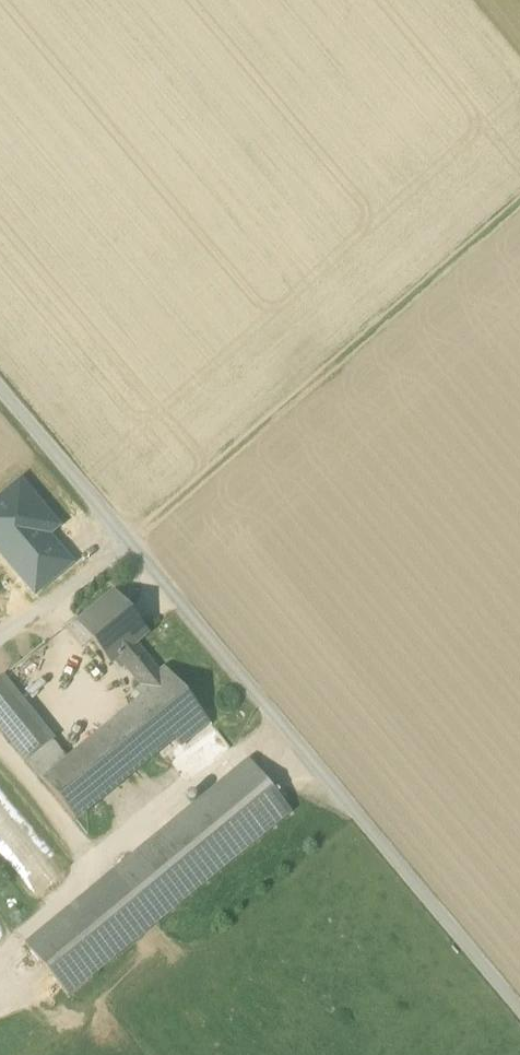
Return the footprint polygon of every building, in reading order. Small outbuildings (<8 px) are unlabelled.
[(0,501),(0,550),(21,575),(55,547),(45,535),(56,527),(20,484),(0,501)] [(21,575),(35,592),(69,563),(55,547),(21,575)] [(93,639),(112,662),(118,657),(135,644),(146,634),(135,621),(137,620),(127,608),(125,609),(114,596),(81,623),(80,624),(93,639)] [(64,627),(82,649),(93,639),(80,624),(81,623),(76,617),(64,627)] [(68,761),(53,742),(28,763),(75,821),(175,739),(181,746),(209,723),(166,669),(159,674),(135,644),(118,657),(143,687),(137,693),(143,700),(68,761)] [(28,763),(53,742),(55,741),(3,677),(0,680),(0,729),(28,763)] [(249,760),(113,872),(156,925),(292,813),(249,760)] [(68,998),(156,925),(113,872),(25,945),(68,998)]
